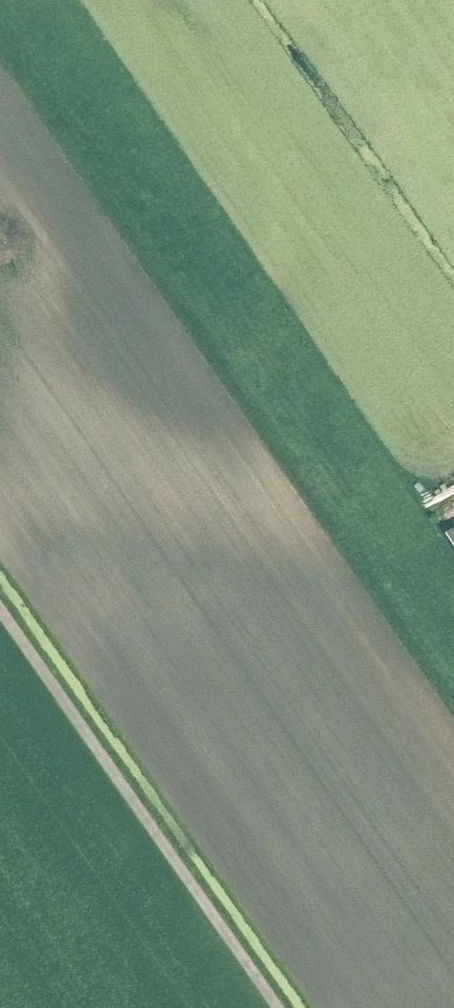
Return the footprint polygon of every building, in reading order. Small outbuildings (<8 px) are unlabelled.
[(445,533),(453,547),(453,528),(445,533)]
